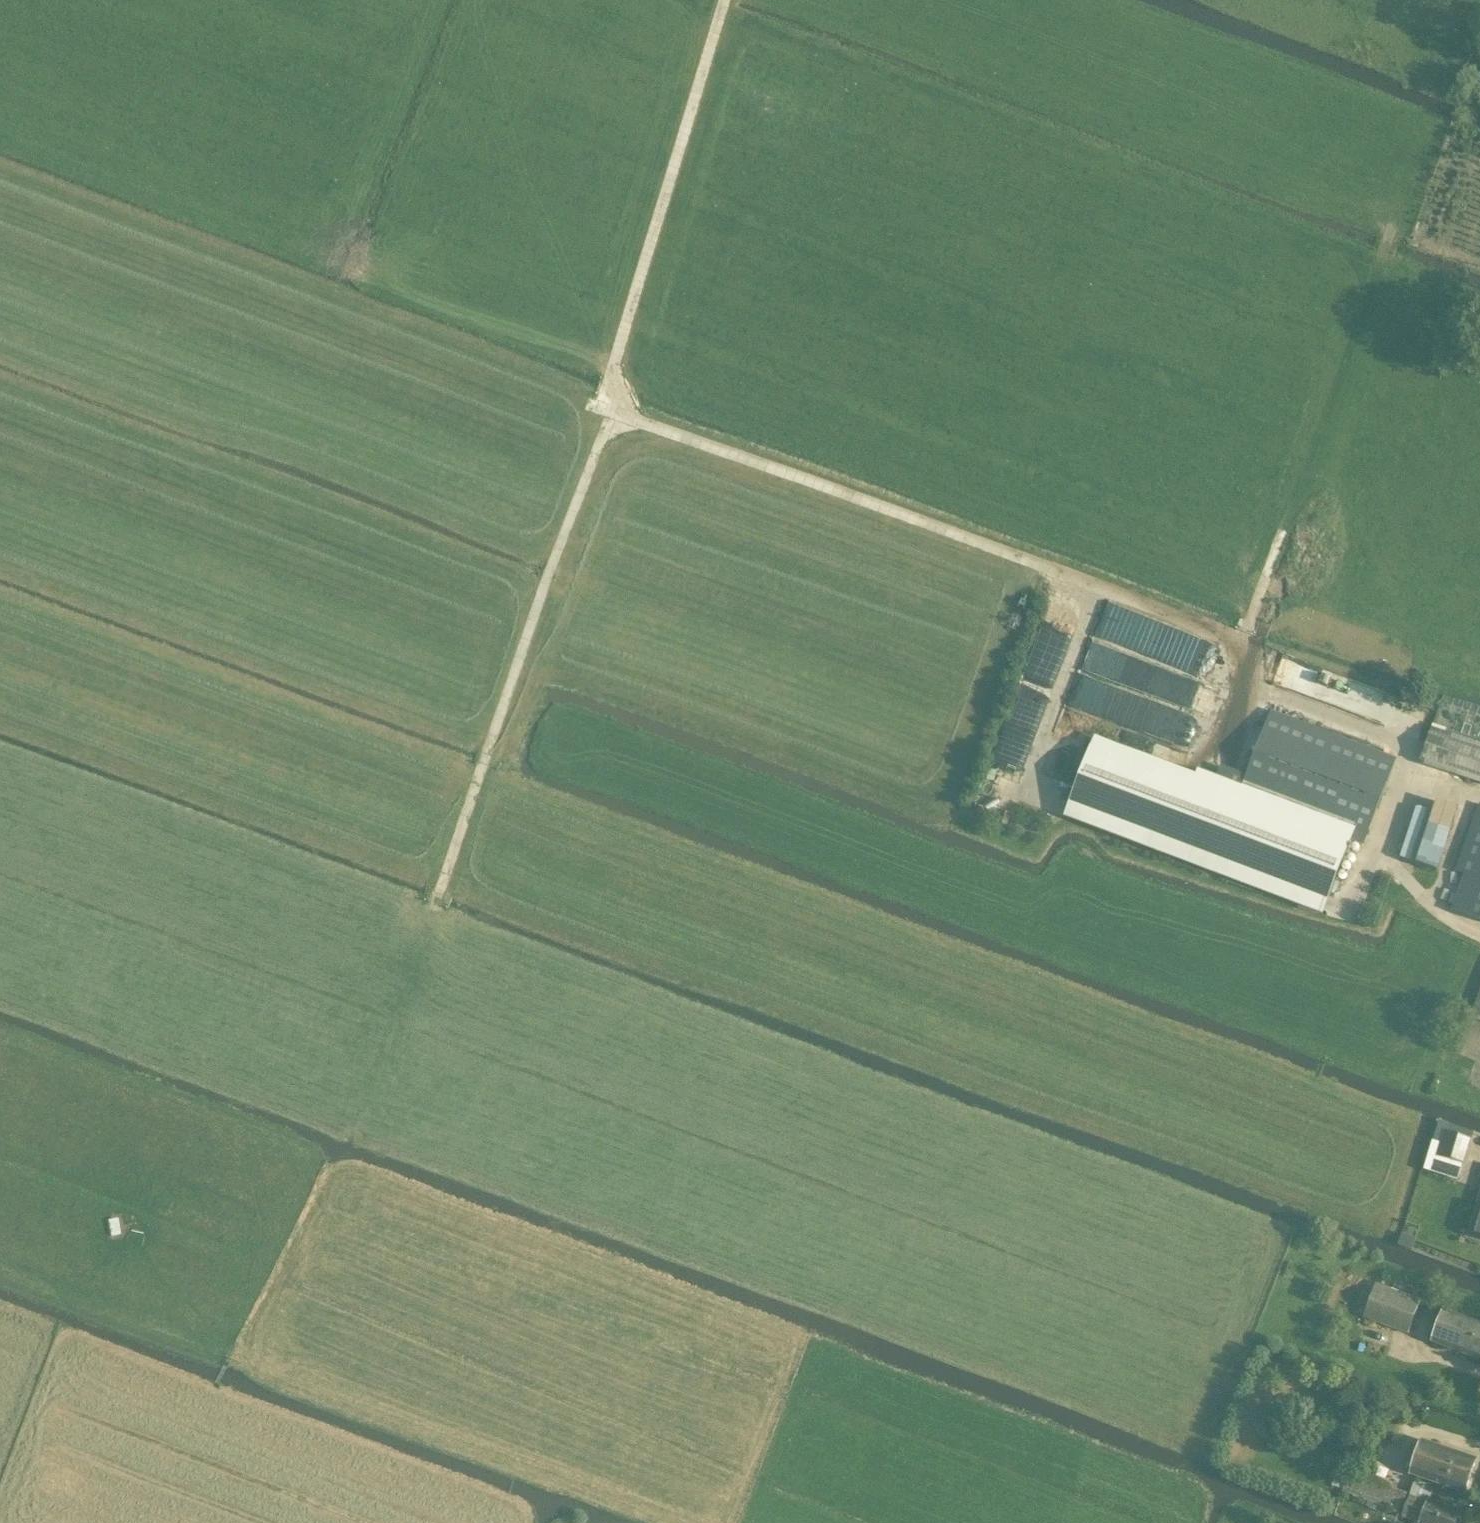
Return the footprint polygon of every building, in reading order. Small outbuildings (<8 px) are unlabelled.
[(1109,602),(1074,709),(1178,744),(1191,707),(1154,695),(1164,667),(1208,682),(1222,640),(1109,602)] [(1305,668),(1306,657),(1289,656),(1288,666),(1305,668)] [(1269,713),(1242,787),(1198,770),(1195,777),(1094,739),(1066,815),(1324,911),(1351,840),(1364,844),(1395,760),(1269,713)] [(1432,729),(1421,763),(1479,783),(1479,745),(1432,729)] [(1169,757),(1174,746),(1148,736),(1143,747),(1169,757)] [(1439,871),(1459,807),(1437,801),(1433,813),(1417,808),(1401,859),(1439,871)] [(1455,872),(1464,875),(1450,911),(1479,921),(1479,806),(1455,872)] [(1465,1163),(1472,1140),(1447,1132),(1439,1155),(1465,1163)] [(1470,1232),(1479,1235),(1479,1200),(1470,1232)] [(1409,1333),(1421,1300),(1376,1283),(1364,1317),(1409,1333)] [(1443,1310),(1431,1342),(1479,1360),(1479,1324),(1443,1310)] [(1465,1493),(1477,1459),(1421,1440),(1410,1474),(1465,1493)] [(1399,1513),(1406,1494),(1350,1472),(1343,1491),(1399,1513)] [(1402,1516),(1421,1522),(1455,1522),(1459,1514),(1429,1502),(1434,1489),(1415,1482),(1410,1495),(1402,1516)]
